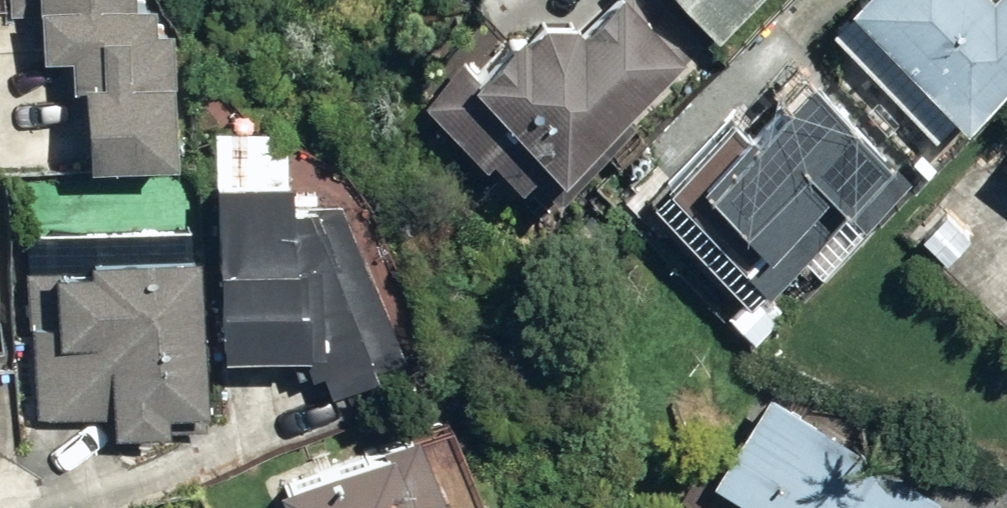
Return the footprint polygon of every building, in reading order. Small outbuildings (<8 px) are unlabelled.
[(154,165),(142,24),(127,26),(124,2),(114,3),(114,0),(16,0),(17,18),(0,19),(0,111),(6,177),(154,165)] [(738,0),(595,0),(553,37),(520,0),(500,0),(386,102),(449,172),(466,157),(508,204),(738,0)] [(826,11),(943,132),(1006,70),(1006,0),(986,0),(983,3),(979,0),(838,0),(826,11)] [(742,134),(667,208),(767,307),(809,265),(822,278),(916,185),(819,89),(757,150),(742,134)] [(330,409),(417,373),(355,219),(300,222),(296,142),(226,145),(229,195),(213,196),(221,372),(313,368),(330,409)] [(989,167),(1006,182),(1006,145),(989,167)] [(194,266),(34,275),(43,428),(112,424),(114,445),(163,442),(162,421),(203,419),(194,266)] [(755,392),(697,488),(730,507),(927,507),(933,499),(755,392)] [(253,488),(262,507),(426,507),(395,431),(253,488)]
